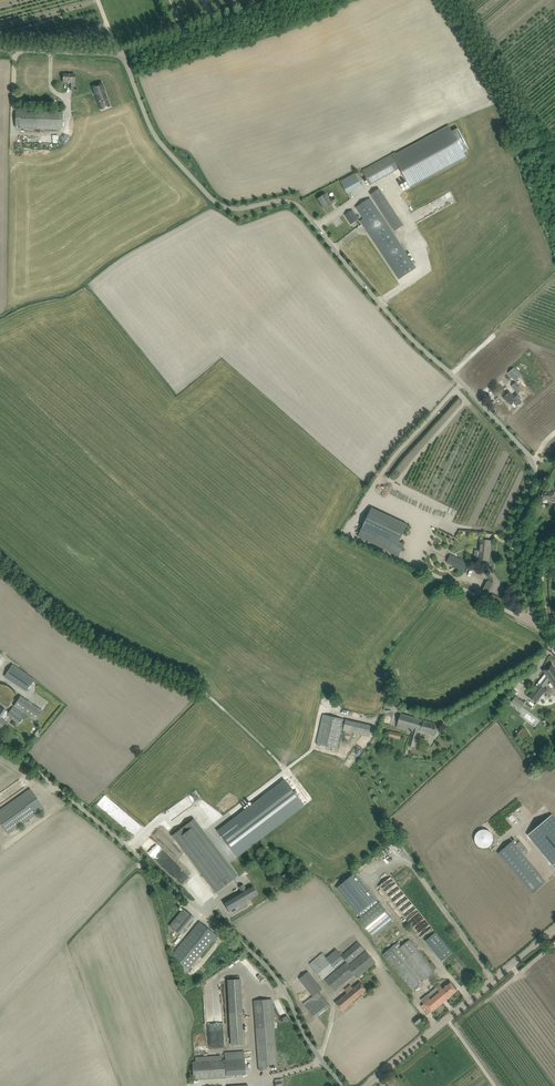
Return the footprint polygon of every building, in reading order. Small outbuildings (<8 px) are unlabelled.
[(75,87),(75,74),(63,74),(63,80),(63,82),(71,82),(71,90),(75,90),(75,87)] [(111,106),(102,82),(92,86),(101,110),(111,106)] [(60,129),(61,112),(20,111),(20,129),(53,130),(58,130),(58,129),(60,129)] [(370,185),(400,168),(411,188),(466,158),(463,151),(469,148),(458,129),(452,132),(449,125),(397,154),(396,152),(362,170),(363,172),(370,185)] [(362,186),(355,173),(341,181),(348,194),(362,186)] [(377,203),(385,197),(379,189),(371,194),(377,203)] [(333,197),(329,200),(323,190),(316,195),(325,208),(332,204),(331,204),(336,201),(337,200),(334,197),(333,197)] [(361,204),(356,207),(364,219),(360,221),(399,279),(402,277),(417,268),(410,258),(393,232),(370,198),(361,204)] [(359,219),(352,210),(345,215),(351,224),(359,219)] [(395,231),(403,225),(398,217),(390,222),(395,231)] [(522,377),(514,368),(509,373),(516,382),(522,377)] [(519,381),(512,387),(514,389),(517,393),(519,395),(526,389),(519,381)] [(513,396),(510,393),(510,392),(508,394),(504,398),(507,401),(507,400),(511,405),(514,403),(517,407),(521,403),(522,402),(519,398),(520,397),(517,393),(513,396)] [(542,500),(554,500),(554,493),(554,492),(542,492),(542,500)] [(399,556),(405,544),(400,541),(405,530),(369,513),(364,524),(358,536),(389,551),(388,551),(399,556)] [(491,541),(480,539),(478,560),(489,561),(491,541)] [(450,565),(465,571),(469,562),(454,556),(450,565)] [(487,580),(482,591),(489,593),(494,582),(487,580)] [(4,676),(26,691),(34,679),(12,664),(4,676)] [(552,664),(543,670),(545,673),(547,676),(550,680),(554,688),(554,668),(552,664)] [(536,703),(546,690),(542,687),(543,685),(541,683),(547,676),(545,673),(537,685),(538,686),(529,697),(536,703)] [(518,692),(524,685),(518,680),(512,686),(518,692)] [(36,721),(42,710),(21,696),(14,706),(36,721)] [(516,696),(511,702),(520,708),(524,703),(516,696)] [(13,706),(10,710),(7,714),(19,723),(25,715),(13,706)] [(323,714),(322,720),(316,743),(337,748),(341,730),(344,719),(323,714)] [(396,727),(413,733),(409,745),(413,747),(418,730),(434,734),(437,724),(401,714),(396,727)] [(364,729),(365,724),(345,719),(344,725),(343,730),(363,734),(364,729)] [(234,818),(218,831),(237,856),(304,804),(285,780),(234,819),(234,818)] [(40,811),(45,808),(31,788),(0,810),(0,822),(8,834),(40,811)] [(191,807),(201,798),(195,791),(185,800),(191,807)] [(528,835),(554,867),(554,818),(552,814),(528,835)] [(216,892),(238,875),(194,818),(172,835),(216,892)] [(488,847),(489,846),(491,844),(492,842),(493,839),(493,837),(493,835),(492,834),(490,832),(488,830),(486,830),(483,829),(481,830),(480,831),(477,832),(476,834),(475,836),(475,838),(475,840),(475,842),(476,843),(477,845),(478,846),(480,847),(482,848),(484,848),(486,848),(488,847)] [(525,855),(516,845),(512,841),(498,853),(507,864),(516,874),(530,862),(524,856),(525,855)] [(355,873),(337,888),(360,917),(379,903),(355,873)] [(280,877),(286,886),(291,883),(286,874),(280,877)] [(545,880),(539,874),(525,885),(531,892),(545,880)] [(432,928),(391,876),(379,886),(403,917),(406,921),(420,937),(432,928)] [(229,911),(234,908),(250,899),(258,893),(253,885),(246,889),(244,885),(243,886),(240,888),(242,891),(223,902),(229,911)] [(359,919),(373,936),(393,920),(379,903),(359,919)] [(169,925),(180,934),(194,917),(184,908),(169,925)] [(216,936),(217,936),(199,921),(172,955),(189,969),(197,959),(213,940),(215,941),(218,938),(216,936)] [(426,941),(442,960),(452,952),(436,933),(426,941)] [(452,951),(464,945),(460,938),(449,945),(452,951)] [(384,954),(387,958),(412,989),(420,983),(419,981),(423,978),(425,979),(435,971),(409,940),(399,948),(398,948),(401,946),(398,942),(384,954)] [(348,964),(365,950),(358,942),(345,953),(342,956),(336,949),(326,958),(322,953),(309,964),(323,979),(345,960),(347,962),(325,980),(334,991),(354,975),(357,978),(376,962),(366,951),(349,965),(348,964)] [(313,996),(317,993),(322,989),(308,972),(299,979),(313,996)] [(245,1044),(243,1011),(241,979),(227,980),(229,1012),(231,1045),(245,1044)] [(336,1003),(342,1010),(366,990),(360,982),(353,988),(350,985),(349,986),(345,990),(348,993),(336,1003)] [(449,996),(457,990),(451,982),(443,988),(439,984),(436,987),(421,1000),(424,1003),(421,1006),(428,1014),(450,997),(449,996)] [(321,994),(319,995),(317,993),(313,996),(310,998),(313,1001),(306,1006),(316,1018),(331,1006),(321,994)] [(267,1000),(254,1000),(259,1067),(259,1070),(267,1069),(267,1066),(277,1066),(274,1021),(273,1006),(272,1000),(272,999),(267,1000)] [(422,1020),(419,1016),(414,1021),(416,1024),(422,1020)] [(232,1075),(246,1074),(244,1051),(225,1052),(225,1060),(208,1061),(208,1056),(195,1057),(196,1062),(192,1062),(193,1080),(232,1077),(232,1075)]
